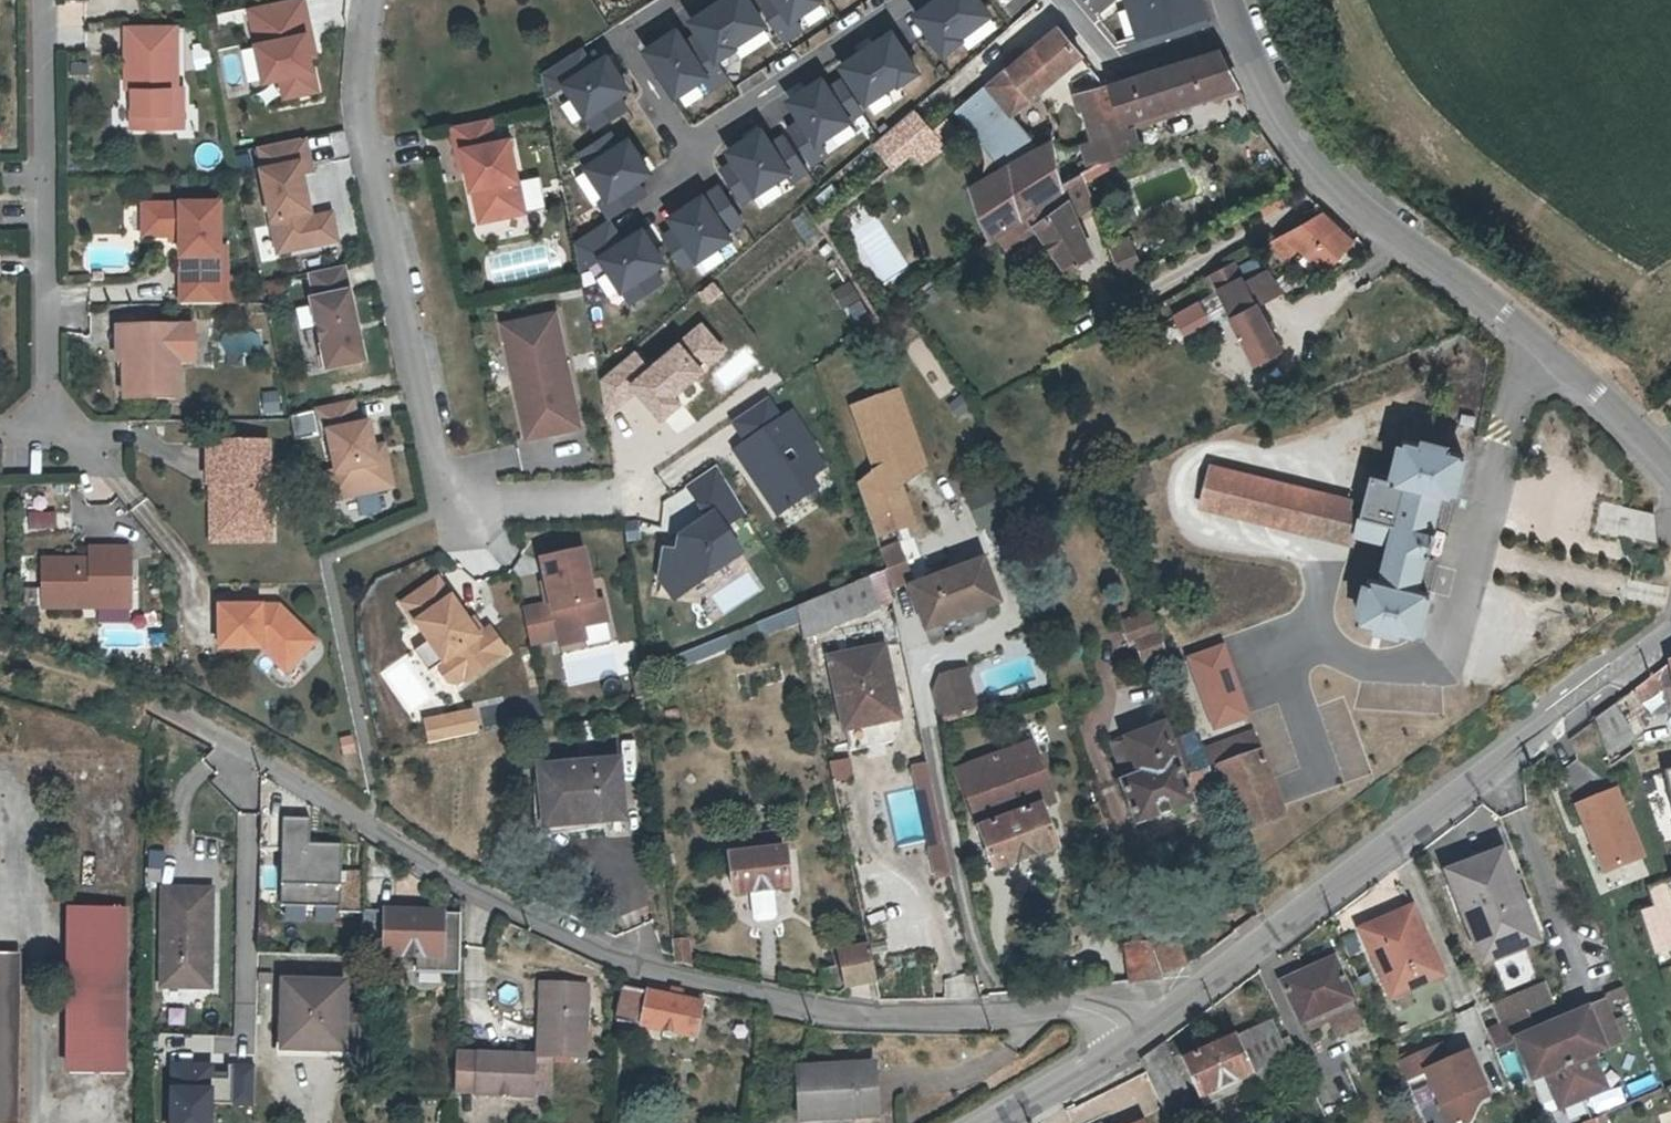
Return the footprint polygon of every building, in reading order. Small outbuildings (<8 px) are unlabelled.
[(303,0),(249,0),(246,1),(263,74),(279,70),(284,90),(316,82),(304,27),(309,26),(303,0)] [(637,46),(670,95),(698,76),(706,88),(727,75),(716,58),(767,25),(751,0),(708,0),(637,46)] [(783,28),(825,0),(765,0),(783,28)] [(942,54),(995,15),(984,0),(929,0),(911,15),(942,54)] [(1198,0),(1127,0),(1136,30),(1201,11),(1198,0)] [(1009,69),(1032,96),(1082,55),(1059,27),(1009,69)] [(895,28),(837,66),(866,104),(917,72),(895,28)] [(175,110),(181,110),(181,92),(176,92),(176,29),(125,29),(125,93),(130,93),(134,93),(134,108),(130,108),(130,132),(171,132),(171,114),(175,110)] [(602,45),(556,73),(589,128),(624,106),(615,93),(628,86),(602,45)] [(1222,48),(1111,85),(1122,119),(1233,83),(1222,48)] [(1011,112),(1031,95),(1009,69),(961,108),(1007,168),(1037,151),(1011,112)] [(778,104),(810,148),(862,110),(838,77),(825,87),(817,75),(778,104)] [(1087,112),(1096,142),(1096,143),(1127,133),(1122,119),(1111,85),(1076,95),(1082,113),(1087,112)] [(125,108),(130,108),(134,108),(134,93),(130,93),(125,93),(125,108)] [(891,172),(937,135),(912,106),(867,142),(891,172)] [(181,132),(181,110),(175,110),(171,114),(171,132),(181,132)] [(513,140),(498,142),(493,119),(455,126),(463,168),(470,168),(475,190),(482,188),(489,220),(527,212),(513,140)] [(623,125),(577,154),(610,208),(645,187),(636,174),(649,166),(623,125)] [(718,153),(747,199),(801,165),(779,131),(766,139),(758,127),(718,153)] [(1133,154),(1127,133),(1096,143),(1096,142),(1085,145),(1091,164),(1093,172),(1131,154),(1133,154)] [(260,149),(265,173),(262,173),(280,255),(318,246),(323,240),(319,224),(313,220),(303,174),(313,172),(306,139),(260,149)] [(995,238),(998,236),(1011,227),(1069,186),(1068,183),(1054,141),(1037,151),(1007,168),(972,188),(995,238)] [(1087,175),(1093,172),(1091,164),(1084,166),(1087,175)] [(1011,227),(1023,245),(1037,235),(1066,278),(1093,260),(1077,218),(1096,210),(1083,177),(1068,183),(1069,186),(1011,227)] [(663,217),(695,261),(747,223),(723,190),(710,200),(702,188),(663,217)] [(179,237),(179,246),(180,309),(205,309),(219,309),(218,209),(142,210),(142,241),(171,241),(171,237),(179,237)] [(806,210),(791,216),(802,245),(817,240),(806,210)] [(1287,258),(1297,247),(1324,273),(1358,236),(1346,227),(1323,210),(1269,240),(1287,258)] [(318,246),(339,242),(333,215),(313,220),(319,224),(323,240),(318,246)] [(639,221),(592,249),(626,304),(660,283),(652,269),(664,262),(639,221)] [(1010,254),(1023,245),(1011,227),(998,236),(1010,254)] [(1130,234),(1109,240),(1117,266),(1137,261),(1130,234)] [(171,246),(179,246),(179,237),(171,237),(171,241),(171,246)] [(1233,261),(1211,274),(1216,283),(1257,362),(1261,360),(1263,365),(1277,358),(1275,353),(1280,350),(1233,261)] [(365,363),(344,267),(311,274),(317,301),(313,302),(328,371),(365,363)] [(1211,285),(1216,283),(1211,274),(1206,276),(1211,285)] [(1178,331),(1208,317),(1198,296),(1168,310),(1178,331)] [(557,313),(504,325),(511,353),(532,349),(535,365),(514,369),(529,439),(582,427),(557,313)] [(635,349),(598,382),(606,421),(635,394),(661,426),(682,404),(678,392),(729,349),(701,321),(649,367),(635,349)] [(125,366),(126,332),(119,332),(113,332),(112,366),(118,366),(125,366)] [(171,404),(171,367),(172,332),(126,332),(125,366),(118,366),(118,404),(171,404)] [(189,333),(172,332),(171,367),(188,367),(189,333)] [(532,349),(511,353),(514,369),(535,365),(532,349)] [(896,392),(854,407),(877,471),(858,486),(877,537),(916,523),(903,485),(922,464),(896,392)] [(748,443),(736,451),(776,510),(787,503),(790,508),(818,489),(811,478),(825,468),(814,452),(817,450),(791,412),(780,419),(767,400),(733,423),(748,443)] [(354,401),(315,409),(321,436),(329,434),(338,473),(344,472),(350,498),(395,488),(389,462),(378,464),(370,424),(359,427),(354,401)] [(1369,476),(1363,505),(1356,533),(1391,543),(1389,548),(1382,581),(1371,578),(1360,620),(1417,635),(1428,593),(1416,590),(1425,554),(1430,555),(1435,531),(1432,530),(1441,495),(1450,497),(1462,453),(1404,439),(1394,483),(1369,476)] [(199,491),(201,491),(217,492),(217,537),(259,538),(260,450),(199,449),(199,491)] [(1364,542),(1389,548),(1391,543),(1356,533),(1363,505),(1270,481),(1209,465),(1200,504),(1262,520),(1363,546),(1364,542)] [(745,513),(716,466),(686,486),(711,521),(703,527),(695,525),(678,534),(674,549),(661,546),(655,574),(669,596),(739,554),(722,527),(745,513)] [(1015,515),(1002,481),(970,492),(983,527),(1015,515)] [(217,492),(201,491),(201,549),(259,550),(259,538),(217,537),(217,492)] [(1601,501),(1594,530),(1655,545),(1653,514),(1601,501)] [(54,529),(54,510),(25,510),(25,529),(54,529)] [(887,569),(903,563),(897,544),(880,551),(887,569)] [(532,644),(560,638),(562,647),(587,641),(583,628),(608,622),(604,601),(596,602),(585,550),(543,559),(553,603),(524,609),(532,644)] [(120,584),(128,584),(128,552),(100,552),(100,558),(89,559),(90,565),(41,565),(42,612),(100,612),(99,603),(120,603),(120,584)] [(998,601),(982,561),(911,590),(927,630),(998,601)] [(887,569),(885,570),(889,588),(910,580),(903,563),(887,569)] [(838,590),(845,607),(847,620),(879,608),(872,576),(838,590)] [(457,683),(478,669),(479,671),(507,652),(490,629),(476,638),(468,626),(471,624),(439,578),(404,603),(418,622),(424,619),(436,636),(430,640),(444,661),(442,662),(441,669),(449,681),(457,683)] [(128,611),(128,584),(120,584),(120,603),(99,603),(100,612),(120,611),(128,611)] [(800,626),(845,607),(838,590),(796,607),(799,623),(800,626)] [(648,682),(799,623),(796,607),(646,669),(648,682)] [(293,634),(277,613),(271,620),(260,620),(260,613),(218,613),(218,655),(254,653),(274,680),(300,661),(284,641),(293,634)] [(1166,652),(1154,618),(1129,627),(1141,662),(1166,652)] [(484,632),(476,620),(471,624),(468,626),(476,638),(484,632)] [(308,655),(293,634),(284,641),(300,661),(308,655)] [(415,650),(429,671),(442,662),(444,661),(430,640),(415,650)] [(1224,643),(1186,657),(1213,729),(1251,715),(1224,643)] [(899,718),(884,646),(831,658),(846,729),(899,718)] [(1667,687),(1670,706),(1670,663),(1663,665),(1667,687)] [(1637,707),(1667,687),(1663,665),(1630,694),(1637,707)] [(944,718),(979,711),(970,668),(944,673),(938,686),(944,718)] [(1634,738),(1613,706),(1593,721),(1606,756),(1634,738)] [(1177,761),(1171,744),(1164,725),(1127,739),(1140,775),(1177,761)] [(1202,750),(1209,771),(1220,767),(1262,753),(1254,731),(1202,750)] [(1218,795),(1209,771),(1202,750),(1196,734),(1171,744),(1177,761),(1140,775),(1132,778),(1123,781),(1138,823),(1218,795)] [(1037,737),(959,767),(980,823),(1058,793),(1037,737)] [(1140,775),(1127,739),(1118,742),(1132,778),(1140,775)] [(1262,753),(1220,767),(1244,830),(1284,814),(1262,753)] [(828,758),(828,780),(850,780),(850,757),(828,758)] [(573,824),(573,818),(618,814),(613,765),(540,773),(544,827),(551,826),(573,824)] [(1611,793),(1571,808),(1599,877),(1638,862),(1611,793)] [(992,827),(996,838),(995,839),(1010,882),(1073,858),(1058,817),(1056,818),(1051,804),(992,827)] [(313,821),(287,820),(284,903),(342,905),(344,849),(312,848),(313,821)] [(752,900),(773,897),(788,895),(781,845),(725,852),(732,903),(752,900)] [(1446,875),(1470,935),(1477,933),(1486,955),(1531,938),(1498,855),(1446,875)] [(416,975),(443,975),(443,914),(396,912),(397,880),(364,879),(364,914),(386,915),(385,958),(417,959),(416,975)] [(1660,880),(1647,884),(1653,906),(1639,911),(1654,954),(1670,948),(1670,914),(1660,880)] [(213,897),(166,897),(165,993),(212,993),(213,897)] [(774,921),(773,897),(752,900),(753,923),(757,927),(770,927),(774,921)] [(124,905),(67,904),(69,1068),(127,1067),(124,905)] [(1434,976),(1407,912),(1356,935),(1385,998),(1434,976)] [(443,914),(443,975),(457,975),(458,914),(443,914)] [(1145,928),(1151,945),(1163,977),(1184,966),(1172,931),(1156,924),(1145,928)] [(837,951),(840,965),(844,989),(846,988),(875,983),(866,938),(859,939),(859,946),(837,951)] [(689,941),(673,941),(675,964),(691,968),(689,941)] [(1130,980),(1163,977),(1151,945),(1127,947),(1130,980)] [(21,1122),(17,954),(0,954),(0,1122),(21,1122)] [(1351,998),(1334,957),(1282,978),(1299,1019),(1305,1016),(1351,998)] [(839,995),(846,988),(844,989),(840,965),(821,969),(826,993),(839,995)] [(1670,995),(1670,977),(1663,980),(1668,996),(1670,995)] [(1524,1013),(1551,1001),(1543,983),(1516,996),(1524,1013)] [(283,985),(281,1050),(308,1051),(308,1046),(311,1046),(340,1047),(342,988),(312,986),(283,985)] [(587,987),(549,985),(547,1021),(543,1021),(543,1027),(539,1027),(537,1058),(585,1061),(587,987)] [(547,1021),(549,985),(541,985),(539,1027),(543,1027),(543,1021),(547,1021)] [(1604,995),(1607,1001),(1625,994),(1623,987),(1604,995)] [(671,999),(625,990),(618,1023),(695,1042),(704,1006),(682,1002),(679,993),(675,992),(671,999)] [(1500,1024),(1524,1013),(1516,996),(1492,1006),(1500,1024)] [(1351,998),(1305,1016),(1308,1025),(1329,1016),(1334,1030),(1360,1020),(1351,998)] [(1487,1033),(1494,1050),(1516,1041),(1532,1079),(1544,1074),(1559,1108),(1605,1088),(1590,1053),(1620,1041),(1603,1002),(1533,1033),(1525,1016),(1487,1033)] [(1252,1074),(1253,1073),(1289,1057),(1274,1020),(1237,1036),(1236,1037),(1252,1074)] [(1220,1038),(1213,1041),(1215,1047),(1185,1060),(1201,1096),(1252,1074),(1236,1037),(1222,1044),(1220,1038)] [(1194,1099),(1168,1038),(1141,1057),(1166,1111),(1194,1099)] [(1183,1054),(1185,1060),(1215,1047),(1213,1041),(1183,1054)] [(1395,1061),(1402,1078),(1424,1069),(1446,1122),(1459,1122),(1465,1120),(1476,1099),(1486,1094),(1467,1050),(1446,1059),(1440,1042),(1395,1061)] [(476,1095),(505,1097),(533,1098),(535,1058),(506,1057),(455,1054),(455,1087),(477,1087),(476,1095)] [(1253,1073),(1258,1082),(1293,1066),(1289,1057),(1253,1073)] [(870,1110),(869,1060),(798,1061),(799,1112),(870,1110)] [(162,1122),(207,1122),(207,1104),(248,1104),(249,1062),(162,1061),(162,1122)] [(1252,1074),(1201,1096),(1205,1105),(1258,1082),(1253,1073),(1252,1074)] [(1544,1074),(1532,1079),(1545,1110),(1550,1112),(1559,1108),(1544,1074)] [(1416,1109),(1431,1103),(1424,1083),(1408,1088),(1416,1109)]
